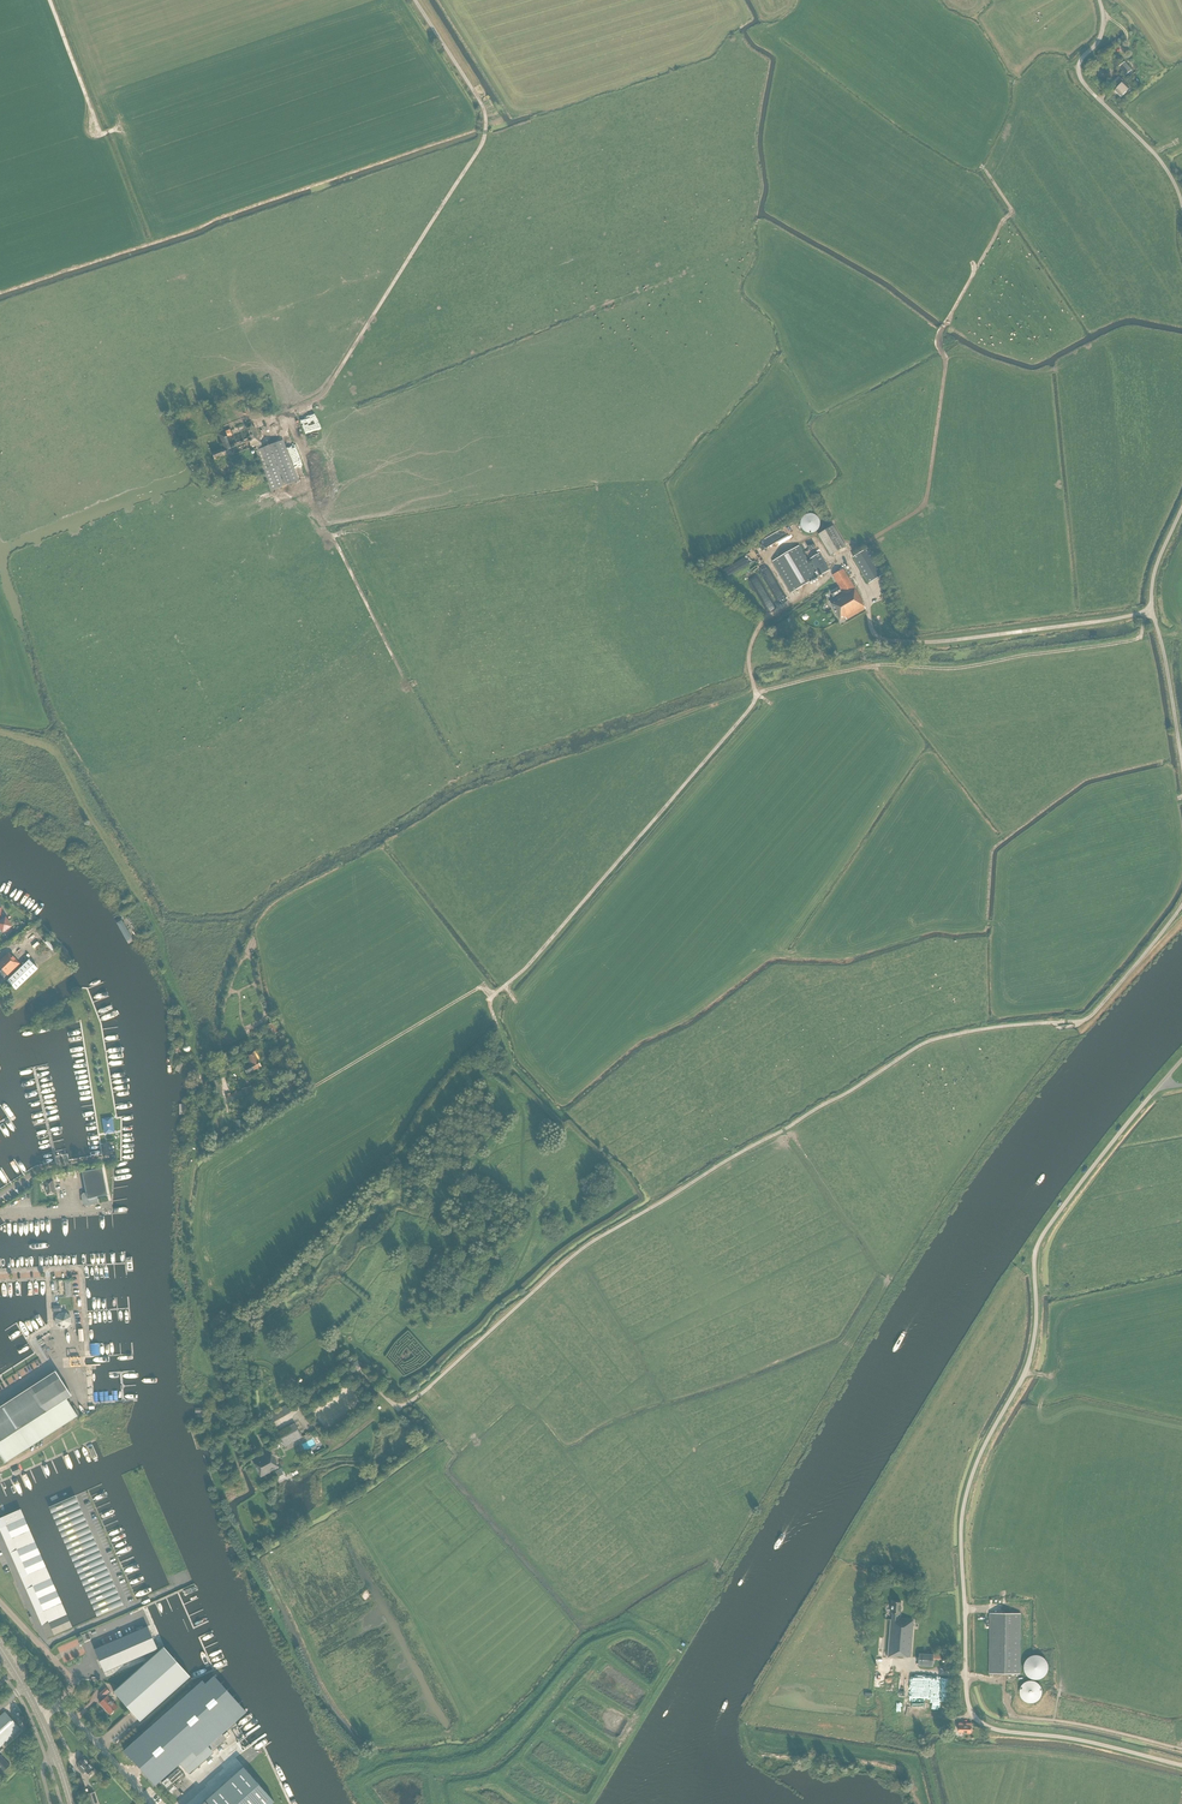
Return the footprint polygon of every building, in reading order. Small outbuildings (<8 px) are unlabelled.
[(1126,75),(1132,71),(1125,62),(1119,66),(1126,75)] [(1121,97),(1126,92),(1130,88),(1122,81),(1119,78),(1113,84),(1117,88),(1115,91),(1121,97)] [(253,410),(259,407),(255,399),(249,401),(253,410)] [(253,427),(251,422),(219,434),(224,449),(212,453),(214,460),(223,457),(224,459),(254,447),(271,491),(299,481),(284,441),(264,448),(255,426),(253,427)] [(805,532),(810,533),(814,532),(818,529),(820,525),(820,521),(817,516),(813,514),(808,514),(804,516),(801,520),(800,524),(802,529),(805,532)] [(818,535),(831,555),(845,546),(833,526),(818,535)] [(869,548),(874,558),(881,555),(876,545),(869,548)] [(808,560),(799,546),(773,561),(791,593),(829,570),(820,553),(808,560)] [(869,583),(884,575),(868,548),(853,557),(869,583)] [(864,603),(843,569),(832,575),(839,587),(831,592),(834,597),(842,592),(843,593),(829,601),(840,620),(845,618),(847,620),(866,609),(863,604),(864,603)] [(135,942),(121,917),(114,920),(129,946),(135,942)] [(0,922),(0,928),(3,932),(11,927),(6,918),(4,919),(0,922)] [(2,979),(7,975),(8,976),(20,964),(12,955),(12,956),(8,952),(0,960),(0,977),(2,979)] [(10,978),(7,981),(15,990),(37,969),(36,968),(29,960),(22,966),(10,978)] [(274,1022),(267,1026),(269,1031),(272,1029),(274,1033),(279,1031),(274,1022)] [(260,1067),(261,1066),(253,1052),(247,1055),(251,1063),(251,1064),(244,1068),(247,1074),(260,1067),(261,1069),(260,1067)] [(183,1063),(179,1062),(175,1071),(179,1073),(183,1063)] [(245,1098),(250,1096),(247,1087),(242,1089),(245,1098)] [(241,1091),(230,1095),(229,1093),(225,1094),(228,1103),(243,1098),(241,1091)] [(104,1134),(115,1133),(112,1117),(102,1119),(104,1134)] [(85,1205),(86,1205),(97,1203),(96,1197),(107,1195),(102,1168),(82,1172),(86,1193),(84,1193),(83,1194),(82,1195),(82,1196),(82,1197),(83,1203),(83,1204),(84,1205),(85,1205)] [(47,1195),(55,1193),(52,1178),(50,1178),(50,1182),(45,1183),(47,1195)] [(69,1327),(70,1325),(71,1323),(70,1317),(66,1313),(60,1314),(56,1318),(56,1324),(61,1328),(67,1328),(68,1327),(69,1327)] [(67,1399),(72,1396),(56,1371),(0,1407),(0,1456),(5,1463),(78,1416),(79,1419),(82,1417),(74,1405),(71,1406),(67,1399)] [(286,1405),(281,1408),(281,1409),(285,1415),(290,1412),(286,1405)] [(281,1409),(275,1413),(278,1419),(285,1415),(281,1409)] [(271,1423),(278,1419),(275,1413),(268,1417),(271,1423)] [(285,1447),(302,1437),(294,1423),(277,1433),(285,1447)] [(253,1462),(261,1477),(272,1471),(275,1475),(276,1475),(278,1477),(284,1474),(280,1468),(279,1469),(278,1468),(270,1453),(253,1462)] [(78,1502),(75,1496),(49,1507),(52,1513),(78,1502)] [(80,1508),(78,1502),(52,1513),(54,1519),(80,1508)] [(57,1525),(83,1514),(80,1508),(54,1519),(57,1525)] [(0,1521),(0,1528),(8,1525),(24,1518),(22,1511),(0,1521)] [(86,1520),(83,1514),(57,1525),(60,1531),(86,1520)] [(8,1525),(0,1528),(0,1530),(2,1535),(27,1524),(24,1518),(8,1525)] [(86,1520),(60,1531),(62,1537),(88,1526),(86,1520)] [(5,1541),(30,1530),(27,1524),(2,1535),(5,1541)] [(62,1537),(65,1543),(91,1532),(88,1526),(62,1537)] [(30,1530),(5,1541),(7,1547),(32,1536),(30,1530)] [(68,1550),(94,1538),(91,1532),(65,1543),(68,1550)] [(7,1547),(10,1553),(35,1542),(32,1536),(7,1547)] [(70,1556),(96,1544),(94,1538),(68,1550),(70,1556)] [(35,1542),(10,1553),(13,1559),(38,1548),(35,1542)] [(73,1562),(99,1550),(96,1544),(70,1556),(73,1562)] [(38,1548),(13,1559),(15,1565),(40,1554),(38,1548)] [(99,1550),(73,1562),(76,1568),(102,1556),(99,1550)] [(43,1560),(40,1554),(15,1565),(18,1571),(43,1560)] [(76,1568),(78,1574),(104,1562),(102,1556),(76,1568)] [(21,1577),(46,1566),(43,1560),(18,1571),(21,1577)] [(78,1574),(81,1580),(107,1568),(104,1562),(78,1574)] [(48,1572),(46,1566),(21,1577),(23,1583),(48,1572)] [(110,1574),(107,1568),(81,1580),(84,1586),(110,1574)] [(48,1572),(23,1583),(26,1589),(51,1578),(48,1572)] [(110,1574),(84,1586),(86,1592),(112,1581),(110,1574)] [(29,1595),(54,1584),(51,1578),(26,1589),(29,1595)] [(112,1581),(86,1592),(89,1598),(115,1587),(112,1581)] [(31,1601),(56,1590),(54,1584),(29,1595),(31,1601)] [(118,1593),(115,1587),(89,1598),(92,1604),(118,1593)] [(59,1596),(56,1590),(31,1601),(34,1607),(59,1596)] [(118,1593),(92,1604),(94,1610),(120,1599),(118,1593)] [(37,1613),(62,1602),(59,1596),(34,1607),(37,1613)] [(94,1610),(97,1616),(123,1605),(120,1599),(94,1610)] [(900,1614),(902,1602),(893,1601),(892,1613),(892,1620),(890,1619),(887,1657),(904,1659),(904,1657),(910,1657),(914,1620),(899,1619),(900,1614)] [(64,1609),(62,1602),(37,1613),(39,1619),(64,1609)] [(67,1615),(64,1609),(39,1619),(42,1626),(67,1615)] [(1020,1674),(1020,1614),(990,1613),(989,1674),(1020,1674)] [(45,1632),(70,1621),(67,1615),(42,1626),(45,1632)] [(47,1638),(72,1627),(70,1621),(45,1632),(47,1638)] [(148,1626),(94,1649),(104,1672),(157,1649),(148,1626)] [(84,1642),(91,1639),(88,1632),(81,1635),(84,1642)] [(150,1658),(113,1691),(140,1721),(190,1677),(190,1676),(163,1646),(150,1658)] [(941,1660),(941,1653),(926,1653),(926,1655),(919,1654),(918,1666),(933,1667),(933,1660),(941,1660)] [(1034,1679),(1036,1679),(1037,1679),(1038,1679),(1039,1679),(1040,1679),(1041,1678),(1042,1678),(1043,1677),(1044,1676),(1045,1675),(1045,1674),(1046,1674),(1046,1673),(1047,1672),(1047,1671),(1047,1670),(1048,1669),(1048,1668),(1048,1667),(1048,1666),(1048,1665),(1047,1664),(1047,1663),(1046,1661),(1046,1660),(1045,1659),(1044,1659),(1043,1658),(1042,1657),(1041,1656),(1040,1656),(1039,1656),(1038,1655),(1036,1655),(1035,1655),(1033,1656),(1032,1656),(1030,1657),(1029,1657),(1028,1658),(1027,1659),(1027,1660),(1026,1661),(1025,1662),(1025,1663),(1024,1663),(1024,1664),(1024,1665),(1024,1666),(1024,1667),(1024,1668),(1024,1669),(1024,1670),(1024,1671),(1025,1671),(1025,1672),(1025,1673),(1026,1674),(1027,1675),(1027,1676),(1028,1677),(1030,1678),(1031,1678),(1032,1679),(1033,1679),(1034,1679)] [(205,1683),(202,1680),(124,1750),(155,1785),(193,1751),(197,1756),(235,1722),(246,1711),(214,1675),(205,1683)] [(1031,1703),(1032,1703),(1034,1703),(1036,1702),(1037,1701),(1039,1700),(1040,1698),(1041,1697),(1041,1695),(1042,1694),(1042,1692),(1042,1690),(1041,1688),(1041,1687),(1040,1685),(1039,1684),(1037,1683),(1036,1682),(1034,1681),(1032,1680),(1031,1680),(1029,1680),(1027,1681),(1025,1682),(1024,1683),(1023,1684),(1021,1685),(1020,1687),(1020,1688),(1019,1690),(1019,1692),(1019,1694),(1020,1695),(1020,1697),(1021,1698),(1023,1700),(1024,1701),(1025,1702),(1027,1703),(1029,1703),(1031,1703)] [(107,1696),(110,1693),(106,1688),(99,1694),(102,1697),(103,1697),(104,1699),(100,1703),(110,1714),(118,1707),(107,1696)] [(0,1716),(0,1747),(20,1729),(5,1712),(0,1716)] [(971,1733),(971,1727),(971,1723),(959,1723),(959,1732),(971,1733)] [(231,1743),(238,1737),(234,1732),(227,1738),(231,1743)] [(2,1772),(9,1765),(0,1755),(0,1769),(2,1772)] [(88,1774),(94,1769),(83,1757),(77,1763),(79,1765),(77,1767),(84,1774),(86,1772),(88,1774)] [(201,1803),(271,1803),(274,1801),(243,1766),(201,1803)] [(178,1768),(162,1783),(171,1793),(177,1788),(174,1786),(185,1776),(178,1768)] [(81,1789),(86,1787),(82,1777),(77,1779),(81,1789)] [(98,1803),(95,1792),(89,1794),(92,1803),(98,1803)]
